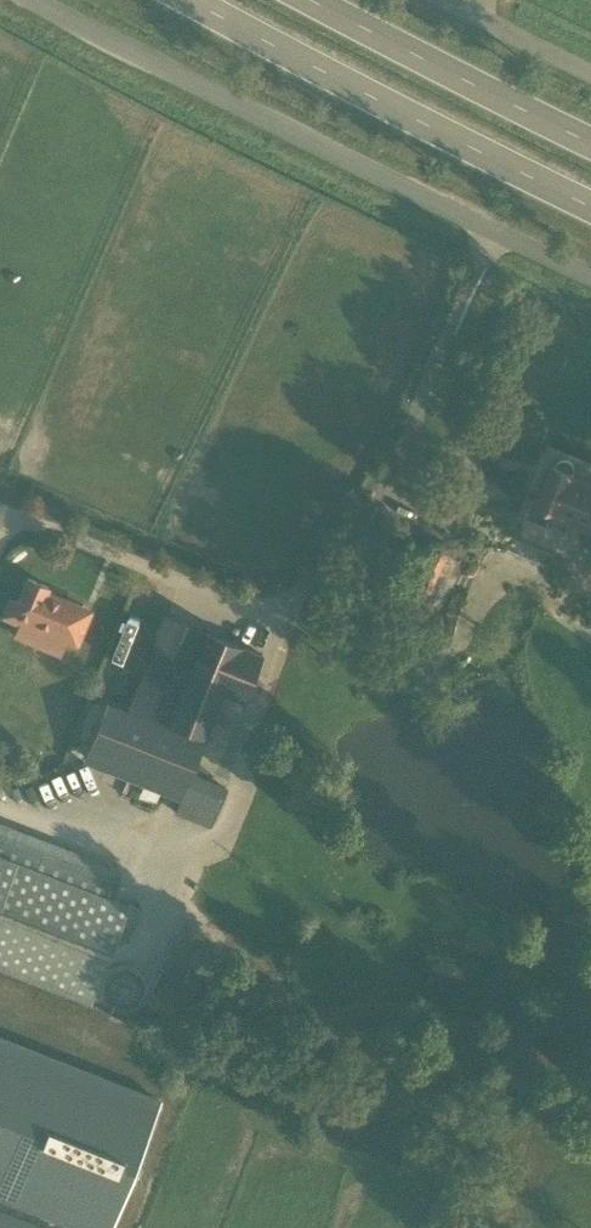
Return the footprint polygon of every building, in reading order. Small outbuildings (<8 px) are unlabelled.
[(584,540),(590,543),(590,479),(573,472),(574,466),(571,461),(565,459),(560,460),(556,464),(553,463),(553,464),(550,463),(545,475),(548,476),(544,485),(539,483),(534,497),(526,494),(519,512),(552,526),(557,513),(590,526),(584,540)] [(60,656),(82,606),(46,591),(48,586),(28,578),(17,602),(10,599),(2,616),(24,626),(18,638),(60,656)] [(166,617),(127,713),(104,705),(84,757),(181,795),(174,812),(210,827),(225,788),(191,774),(223,693),(243,702),(262,655),(166,617)] [(90,1003),(128,905),(106,897),(115,873),(0,828),(0,968),(90,1003)] [(158,1103),(0,1041),(0,1227),(109,1227),(158,1103)]
